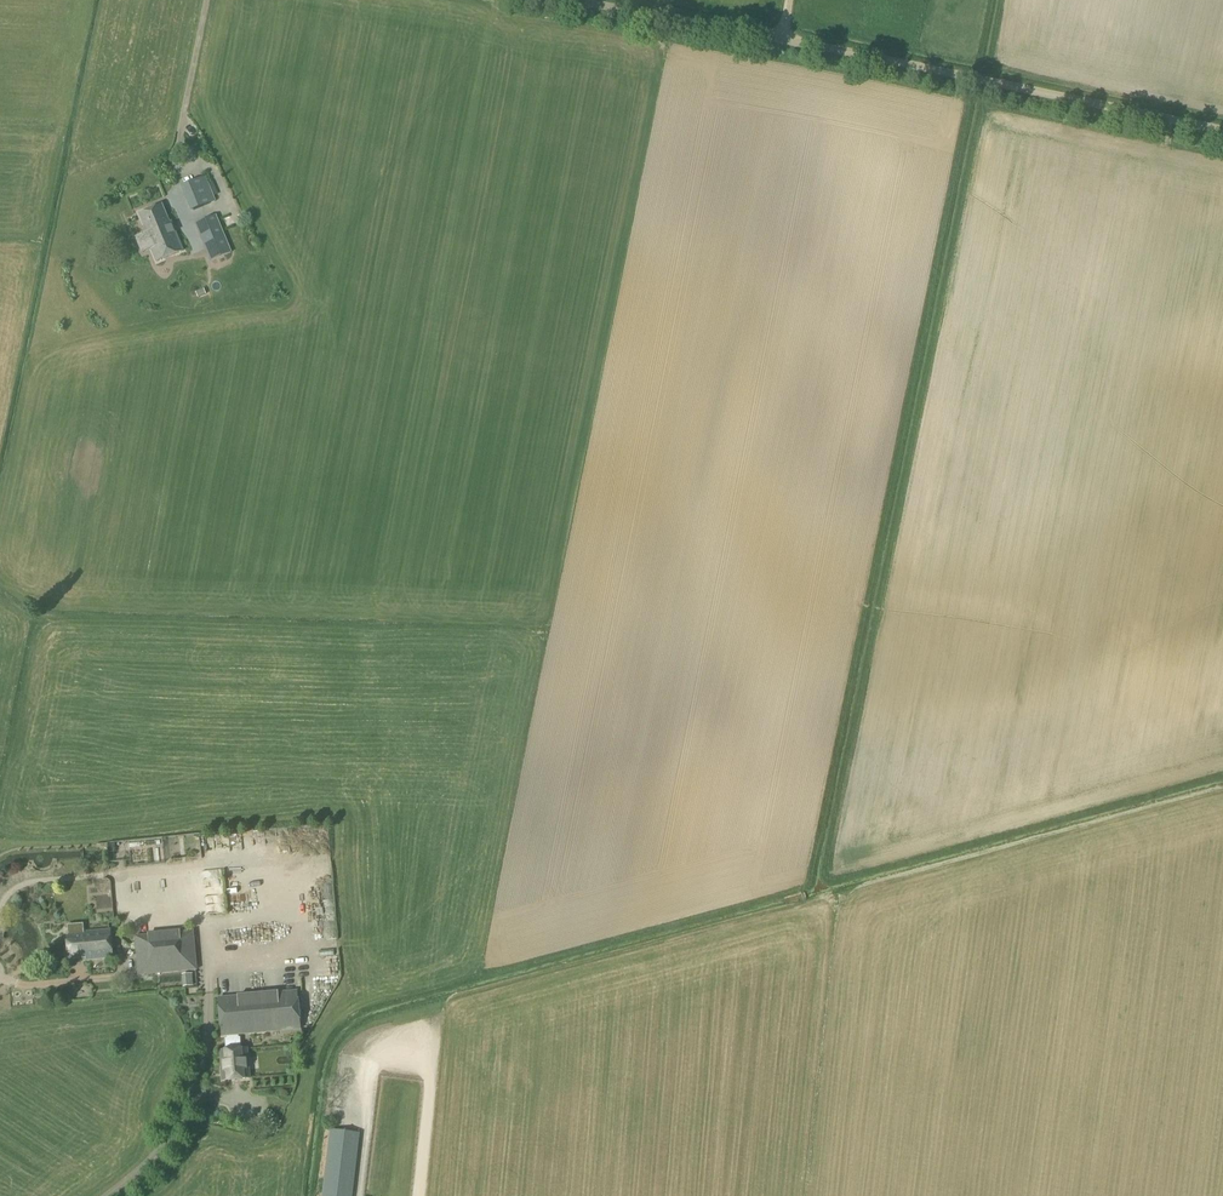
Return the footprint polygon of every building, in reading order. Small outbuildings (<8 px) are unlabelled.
[(193,210),(215,201),(205,177),(182,187),(193,210)] [(168,223),(161,206),(139,216),(146,231),(135,236),(140,247),(149,243),(157,262),(183,251),(170,222),(168,223)] [(202,243),(223,234),(215,215),(194,224),(202,243)] [(257,842),(266,839),(264,831),(254,834),(257,842)] [(86,960),(112,958),(110,930),(84,933),(84,935),(67,937),(69,960),(86,958),(86,960)] [(139,975),(196,970),(193,932),(135,937),(139,975)] [(193,986),(192,974),(182,975),(183,987),(193,986)] [(239,1038),(238,1035),(300,1030),(297,992),(218,999),(222,1037),(226,1036),(226,1039),(224,1039),(225,1048),(227,1048),(227,1050),(219,1050),(221,1082),(250,1079),(247,1048),(239,1049),(239,1047),(241,1047),(240,1038),(239,1038)] [(360,1134),(330,1130),(322,1195),(352,1195),(360,1134)]
